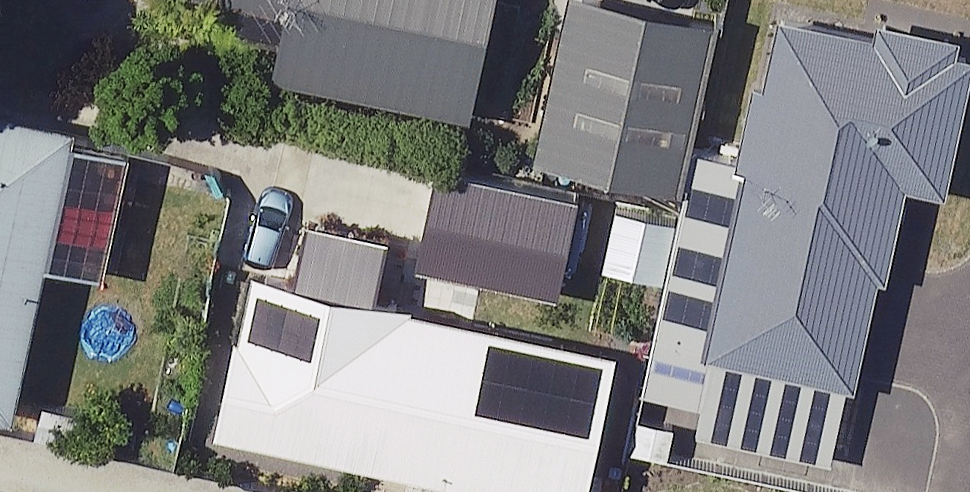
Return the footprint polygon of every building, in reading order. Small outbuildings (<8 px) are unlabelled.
[(258,53),(452,93),(472,0),(269,0),(258,53)] [(666,0),(553,0),(522,149),(672,180),(707,9),(666,0)] [(862,22),(763,0),(687,345),(846,380),(892,173),(936,182),(969,29),(865,6),(862,22)] [(60,107),(0,95),(0,393),(60,107)] [(427,150),(403,250),(551,285),(575,184),(427,150)] [(236,253),(201,415),(554,491),(571,491),(605,333),(236,253)]
